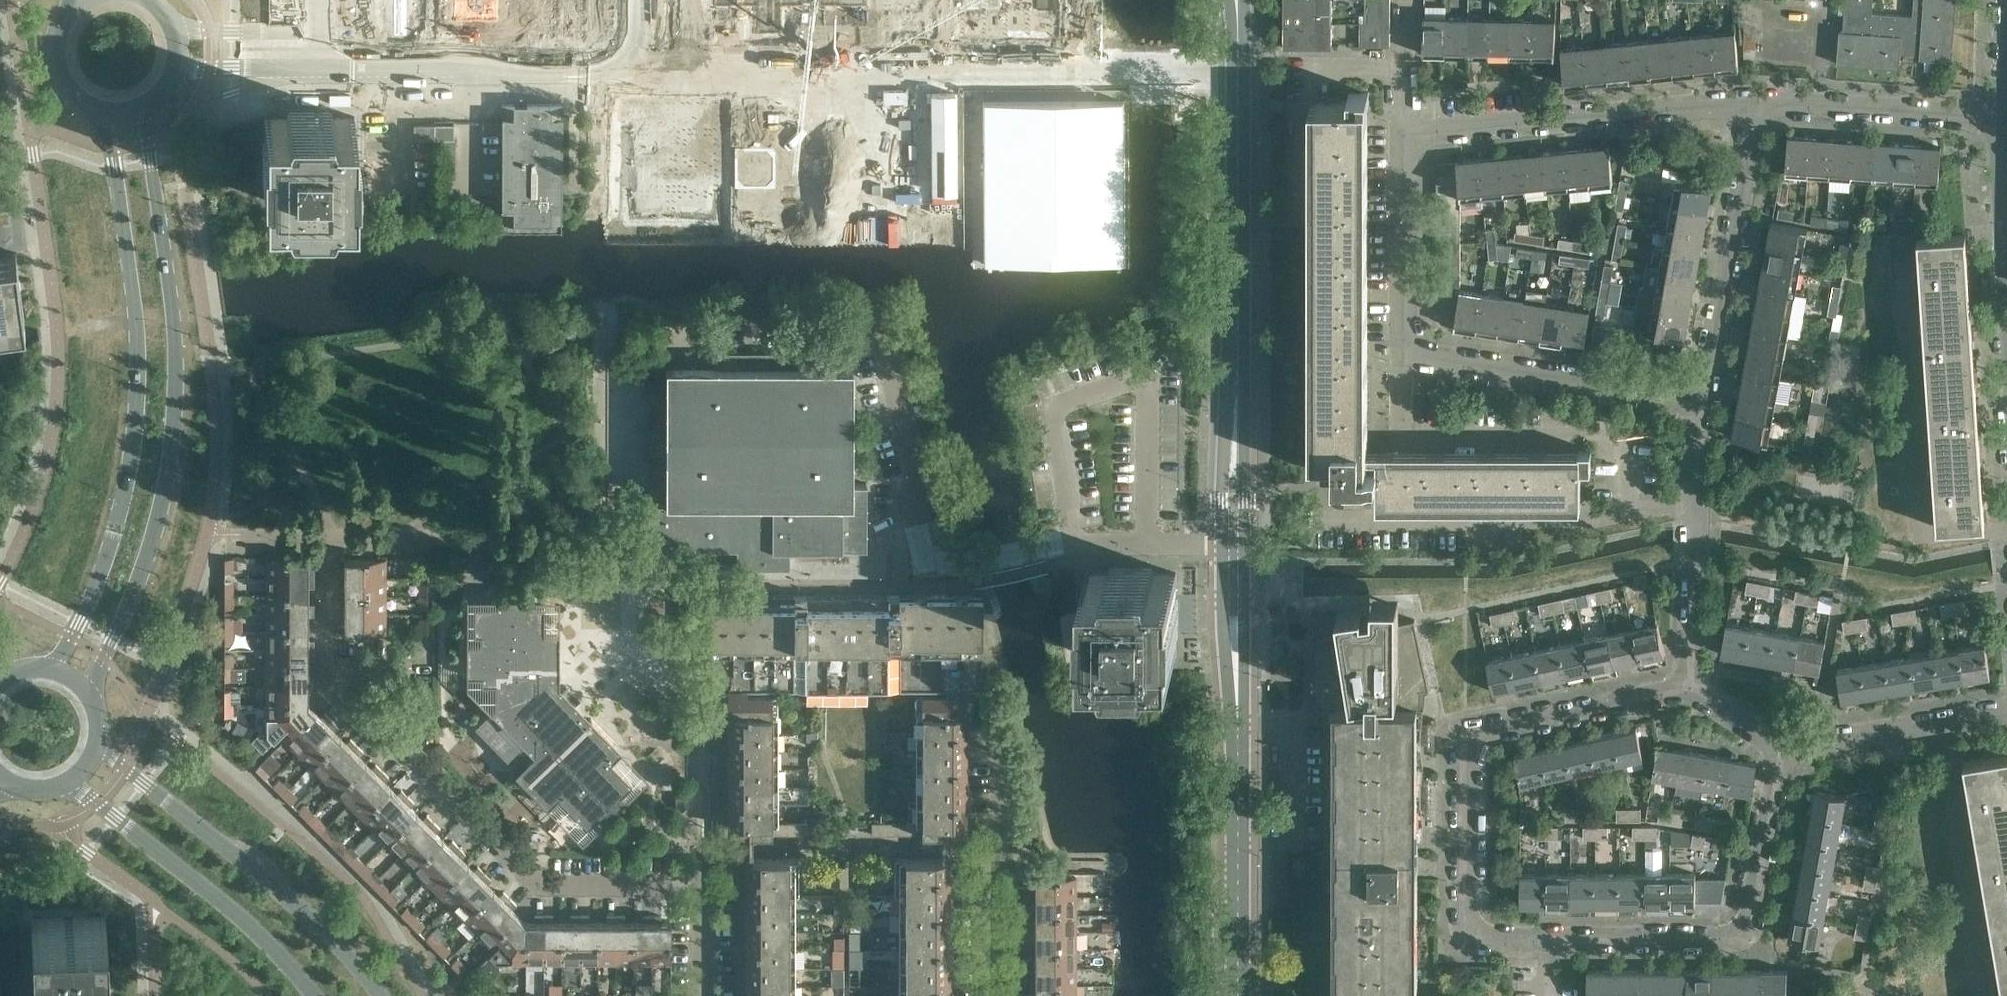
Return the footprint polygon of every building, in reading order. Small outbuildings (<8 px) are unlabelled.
[(338,36),(432,36),(432,20),(521,20),(521,37),(614,37),(614,0),(338,0),(338,36)] [(671,36),(935,36),(935,8),(963,8),(963,36),(1054,36),(1054,0),(671,0),(671,36)] [(1334,9),(1334,0),(1285,0),(1284,46),(1321,46),(1321,45),(1333,45),(1334,9)] [(1360,9),(1360,45),(1391,46),(1391,0),(1366,0),(1366,9),(1360,9)] [(1844,29),(1839,29),(1837,62),(1900,67),(1901,51),(1920,52),(1920,57),(1952,59),(1956,0),(1915,0),(1914,15),(1872,12),(1873,0),(1846,0),(1844,29)] [(1744,47),(1745,62),(1754,62),(1755,48),(1758,7),(1747,6),(1744,47)] [(1447,16),(1425,16),(1424,52),(1446,53),(1447,16)] [(1446,53),(1468,54),(1469,17),(1447,16),(1446,53)] [(1490,54),(1491,17),(1469,17),(1468,54),(1490,54)] [(1511,55),(1512,18),(1491,17),(1490,54),(1511,55)] [(1512,18),(1511,55),(1532,56),(1534,19),(1512,18)] [(1534,19),(1532,56),(1555,56),(1556,19),(1534,19)] [(1714,33),(1717,70),(1740,67),(1736,31),(1714,33)] [(1696,72),(1717,70),(1714,33),(1692,35),(1696,72)] [(1692,35),(1670,37),(1674,74),(1696,72),(1692,35)] [(1674,74),(1670,37),(1649,39),(1653,76),(1674,74)] [(1649,39),(1627,42),(1631,78),(1653,76),(1649,39)] [(1627,42),(1606,44),(1609,80),(1631,78),(1627,42)] [(1606,44),(1584,46),(1588,82),(1609,80),(1606,44)] [(1562,48),(1565,85),(1588,82),(1584,46),(1562,48)] [(1341,102),(1311,102),(1311,227),(1312,457),(1336,458),(1336,477),(1347,477),(1347,482),(1345,483),(1345,503),(1346,506),(1364,505),(1365,504),(1365,483),(1362,482),(1363,477),(1378,477),(1378,507),(1582,507),(1581,470),(1593,470),(1593,449),(1581,449),(1478,450),(1368,450),(1368,103),(1370,103),(1369,91),(1350,91),(1349,102),(1341,102)] [(1125,100),(983,101),(984,263),(1126,262),(1125,100)] [(562,220),(562,183),(562,103),(502,103),(502,123),(502,220),(562,220)] [(721,103),(624,103),(624,183),(629,183),(629,195),(624,195),(624,228),(721,228),(721,195),(715,195),(715,183),(721,183),(721,103)] [(351,138),(356,139),(356,115),(328,115),(265,115),(265,139),(270,139),(270,176),(266,176),(266,199),(293,199),(329,199),(356,199),(356,176),(351,176),(351,138)] [(916,118),(819,118),(819,143),(825,143),(825,156),(819,156),(819,190),(824,190),(824,202),(819,202),(819,228),(916,228),(916,202),(910,202),(910,190),(916,190),(916,118)] [(435,123),(414,123),(414,138),(434,138),(435,123)] [(454,123),(435,123),(434,138),(454,138),(454,123)] [(1786,172),(1808,173),(1811,137),(1788,135),(1786,172)] [(1811,137),(1808,173),(1830,175),(1833,138),(1811,137)] [(1833,138),(1830,175),(1851,176),(1854,140),(1833,138)] [(454,177),(454,139),(440,139),(440,177),(454,177)] [(1854,140),(1851,176),(1873,178),(1876,141),(1854,140)] [(1876,141),(1873,178),(1895,179),(1897,143),(1876,141)] [(1897,143),(1895,179),(1916,181),(1918,144),(1897,143)] [(1918,144),(1916,181),(1939,182),(1941,146),(1918,144)] [(1610,146),(1588,148),(1591,184),(1613,182),(1610,146)] [(1588,148),(1566,150),(1570,187),(1591,184),(1588,148)] [(1566,150),(1544,152),(1548,189),(1570,187),(1566,150)] [(1548,189),(1544,152),(1523,154),(1526,191),(1548,189)] [(1505,193),(1526,191),(1523,154),(1502,156),(1505,193)] [(1505,193),(1502,156),(1480,158),(1484,195),(1505,193)] [(1480,158),(1458,161),(1459,174),(1460,185),(1461,196),(1461,197),(1461,207),(1461,208),(1485,206),(1484,195),(1480,158)] [(1437,163),(1437,174),(1459,174),(1457,161),(1437,163)] [(1459,174),(1437,174),(1437,185),(1460,185),(1459,174)] [(1629,180),(1621,179),(1618,193),(1627,195),(1629,180)] [(1675,181),(1671,203),(1708,210),(1712,188),(1675,181)] [(1460,185),(1437,185),(1437,196),(1461,196),(1460,185)] [(1624,210),(1627,195),(1618,193),(1615,209),(1624,210)] [(1461,196),(1437,196),(1437,207),(1461,207),(1461,197),(1461,196)] [(1708,210),(1671,203),(1668,225),(1704,231),(1708,210)] [(1437,207),(1437,218),(1461,219),(1461,207),(1437,207)] [(1794,210),(1779,207),(1778,216),(1793,218),(1794,210)] [(1827,216),(1812,213),(1811,222),(1825,224),(1827,216)] [(1827,216),(1825,224),(1840,227),(1842,218),(1827,216)] [(1461,230),(1461,219),(1437,218),(1437,229),(1461,230)] [(1885,218),(1870,219),(1870,228),(1886,227),(1885,218)] [(1870,228),(1870,219),(1855,220),(1856,229),(1870,228)] [(1772,221),(1768,244),(1804,250),(1808,228),(1772,221)] [(1913,222),(1914,231),(1929,230),(1928,221),(1913,222)] [(1914,231),(1913,222),(1898,223),(1899,232),(1914,231)] [(1619,223),(1616,237),(1625,239),(1627,224),(1619,223)] [(1704,231),(1668,225),(1664,246),(1700,253),(1704,231)] [(1487,229),(1488,244),(1497,243),(1496,228),(1487,229)] [(1461,230),(1437,229),(1437,240),(1461,240),(1461,230)] [(1515,240),(1529,242),(1531,233),(1516,231),(1515,240)] [(1531,233),(1529,242),(1544,244),(1545,235),(1531,233)] [(1918,237),(1919,253),(1923,310),(1971,307),(1966,234),(1918,237)] [(1610,236),(1602,235),(1599,250),(1607,251),(1610,236)] [(1560,237),(1559,246),(1574,248),(1575,240),(1560,237)] [(1625,239),(1616,237),(1613,258),(1621,260),(1625,239)] [(1461,240),(1437,240),(1437,251),(1461,251),(1461,240)] [(1589,242),(1575,240),(1574,248),(1588,251),(1589,242)] [(1841,242),(1838,256),(1847,258),(1850,243),(1841,242)] [(1497,243),(1488,244),(1490,259),(1499,258),(1497,243)] [(1498,252),(1518,255),(1519,246),(1497,243),(1498,252)] [(1768,244),(1764,264),(1800,271),(1804,250),(1768,244)] [(1518,255),(1532,257),(1534,248),(1519,246),(1518,255)] [(1664,246),(1660,267),(1696,274),(1700,253),(1664,246)] [(1534,248),(1532,257),(1547,259),(1548,251),(1534,248)] [(1461,251),(1437,251),(1437,262),(1461,262),(1461,251)] [(15,316),(24,314),(15,252),(7,253),(0,254),(0,319),(15,316)] [(1560,261),(1575,264),(1576,255),(1561,253),(1560,261)] [(1576,255),(1575,264),(1589,266),(1590,257),(1576,255)] [(1847,258),(1838,256),(1836,272),(1844,273),(1847,258)] [(1461,262),(1437,262),(1437,273),(1461,273),(1461,262)] [(1603,278),(1611,280),(1614,265),(1605,264),(1603,278)] [(1646,264),(1642,286),(1656,288),(1692,295),(1696,274),(1660,267),(1646,264)] [(1796,293),(1800,271),(1764,264),(1760,286),(1796,293)] [(1437,273),(1437,285),(1461,285),(1461,273),(1437,273)] [(1603,278),(1599,300),(1607,302),(1611,280),(1603,278)] [(1833,284),(1831,299),(1839,300),(1842,286),(1833,284)] [(1461,285),(1437,285),(1438,296),(1460,296),(1461,290),(1461,285)] [(1760,286),(1756,307),(1792,314),(1803,316),(1807,295),(1796,293),(1760,286)] [(1525,300),(1520,337),(1542,340),(1547,303),(1549,291),(1527,288),(1525,300)] [(1692,295),(1656,288),(1652,310),(1688,317),(1692,295)] [(1460,296),(1455,326),(1477,330),(1483,293),(1461,290),(1461,293),(1460,296)] [(1483,293),(1477,330),(1499,333),(1504,296),(1483,293)] [(1460,296),(1438,296),(1438,311),(1439,317),(1440,320),(1443,322),(1446,324),(1449,325),(1451,326),(1453,326),(1455,326),(1460,296)] [(1504,296),(1499,333),(1520,337),(1525,300),(1504,296)] [(1839,300),(1831,299),(1828,314),(1837,315),(1839,300)] [(1599,300),(1596,315),(1605,316),(1607,302),(1599,300)] [(1547,303),(1542,340),(1562,343),(1568,306),(1547,303)] [(1568,306),(1562,343),(1585,346),(1590,310),(1568,306)] [(1637,307),(1632,329),(1639,330),(1649,332),(1646,355),(1664,358),(1673,357),(1678,354),(1681,350),(1682,347),(1683,345),(1684,338),(1685,332),(1688,317),(1652,310),(1637,307)] [(1756,307),(1753,328),(1789,335),(1792,314),(1756,307)] [(1971,307),(1923,310),(1928,382),(1976,379),(1971,307)] [(1591,347),(1603,349),(1606,325),(1595,323),(1591,347)] [(1606,325),(1603,349),(1613,350),(1617,327),(1606,325)] [(1617,327),(1613,350),(1624,352),(1628,328),(1617,327)] [(1628,328),(1624,352),(1635,354),(1639,330),(1632,329),(1628,328)] [(1789,335),(1753,328),(1749,350),(1785,357),(1789,335)] [(1832,328),(1829,343),(1837,344),(1840,330),(1832,328)] [(1649,332),(1639,330),(1635,354),(1646,355),(1649,332)] [(1837,344),(1829,343),(1826,357),(1835,359),(1835,358),(1837,344)] [(1781,378),(1785,357),(1749,350),(1745,371),(1781,378)] [(789,564),(789,546),(866,546),(866,482),(852,482),(852,468),(852,367),(802,367),(802,352),(716,352),(716,366),(707,366),(666,366),(665,501),(651,501),(651,546),(732,546),(732,564),(789,564)] [(1817,370),(1815,384),(1824,386),(1827,371),(1817,370)] [(1745,371),(1741,393),(1777,399),(1788,401),(1792,380),(1781,378),(1745,371)] [(1976,379),(1928,382),(1933,455),(1980,452),(1976,379)] [(1824,386),(1815,384),(1813,399),(1821,401),(1824,386)] [(1741,393),(1737,414),(1773,421),(1777,399),(1741,393)] [(1810,412),(1807,427),(1816,428),(1819,414),(1810,412)] [(1773,421),(1737,414),(1733,437),(1769,443),(1773,421)] [(1816,428),(1807,427),(1805,442),(1813,443),(1816,428)] [(1980,452),(1933,455),(1938,527),(1985,524),(1980,452)] [(543,554),(543,563),(555,562),(555,554),(543,554)] [(338,567),(338,577),(387,578),(387,557),(344,558),(344,567),(338,567)] [(233,558),(225,558),(225,572),(233,572),(233,558)] [(307,558),(267,558),(267,577),(314,578),(314,567),(308,567),(308,558),(307,558)] [(428,558),(419,558),(419,572),(428,572),(428,558)] [(1115,572),(1087,572),(1087,595),(1093,595),(1092,632),(1087,632),(1087,655),(1115,655),(1115,660),(1153,660),(1153,655),(1177,655),(1177,633),(1172,633),(1172,607),(1159,607),(1159,595),(1177,595),(1177,572),(1149,572),(1149,568),(1115,567),(1115,572)] [(1634,576),(1636,582),(1637,588),(1650,585),(1647,573),(1634,576)] [(314,578),(267,577),(267,595),(308,595),(308,586),(314,586),(314,578)] [(387,578),(338,577),(338,586),(344,586),(344,595),(387,595),(387,578)] [(1760,582),(1748,580),(1745,592),(1757,594),(1760,582)] [(233,582),(224,582),(225,595),(233,595),(233,582)] [(427,582),(419,582),(419,595),(428,595),(427,582)] [(1760,582),(1757,594),(1769,596),(1772,584),(1760,582)] [(1611,588),(1599,590),(1602,602),(1614,599),(1611,588)] [(1797,589),(1794,601),(1806,603),(1809,591),(1797,589)] [(1599,590),(1587,592),(1590,605),(1602,602),(1599,590)] [(1809,591),(1806,603),(1818,605),(1821,593),(1809,591)] [(1335,995),(1466,995),(1418,995),(1418,884),(1418,823),(1422,823),(1422,776),(1423,776),(1424,765),(1423,755),(1422,755),(1422,718),(1423,718),(1424,708),(1425,708),(1425,707),(1422,707),(1422,689),(1431,689),(1416,619),(1400,622),(1400,594),(1375,593),(1375,606),(1366,607),(1365,601),(1340,606),(1345,633),(1313,638),(1313,708),(1332,708),(1332,852),(1335,852),(1335,995)] [(794,595),(712,595),(712,605),(711,605),(712,689),(806,689),(806,701),(868,702),(868,689),(982,689),(982,642),(982,595),(898,595),(888,595),(806,595),(805,595),(794,594),(794,595)] [(233,595),(225,595),(225,606),(225,607),(233,607),(233,595)] [(308,595),(267,595),(267,613),(314,613),(314,603),(308,603),(308,595)] [(387,595),(344,595),(345,604),(338,604),(338,613),(387,614),(387,595)] [(428,595),(419,595),(419,608),(428,607),(428,595)] [(496,603),(474,604),(474,632),(481,632),(480,645),(465,645),(467,673),(482,673),(482,681),(495,681),(495,706),(475,725),(517,769),(514,771),(547,806),(558,795),(587,824),(598,814),(603,819),(626,797),(621,791),(632,781),(610,758),(621,748),(590,716),(588,720),(573,705),(580,698),(568,686),(561,693),(551,683),(551,638),(544,638),(544,604),(528,604),(528,597),(497,596),(496,603)] [(1563,597),(1551,600),(1553,612),(1565,610),(1563,597)] [(1551,600),(1539,603),(1542,615),(1553,612),(1551,600)] [(1964,600),(1952,602),(1954,614),(1966,612),(1964,600)] [(1940,604),(1940,605),(1942,616),(1954,614),(1952,602),(1940,604)] [(1937,613),(1936,605),(1928,606),(1929,615),(1937,613)] [(1514,608),(1502,611),(1505,623),(1517,620),(1514,608)] [(1916,608),(1904,610),(1906,622),(1918,620),(1916,608)] [(1892,612),(1894,624),(1906,622),(1904,610),(1892,612)] [(1490,614),(1493,626),(1505,623),(1502,611),(1490,614)] [(314,613),(267,613),(267,631),(308,631),(308,622),(314,622),(314,613)] [(387,614),(338,613),(338,622),(345,622),(345,631),(387,632),(387,614)] [(1867,616),(1855,618),(1857,630),(1869,628),(1867,616)] [(233,618),(224,618),(225,630),(233,630),(233,618)] [(428,618),(419,618),(419,632),(428,632),(428,618)] [(1843,620),(1843,621),(1845,632),(1857,630),(1855,618),(1843,620)] [(1658,622),(1634,628),(1641,659),(1665,654),(1662,637),(1658,622)] [(1727,622),(1721,653),(1746,658),(1752,626),(1727,622)] [(1752,626),(1746,658),(1771,662),(1777,631),(1752,626)] [(1634,628),(1609,633),(1616,665),(1641,659),(1634,628)] [(233,630),(225,630),(225,643),(233,643),(233,630)] [(308,631),(267,631),(267,649),(314,650),(314,639),(308,639),(308,631)] [(1777,631),(1771,662),(1795,667),(1801,635),(1777,631)] [(1609,633),(1585,638),(1592,670),(1616,665),(1609,633)] [(588,680),(588,692),(657,692),(657,635),(617,635),(617,661),(576,661),(576,680),(588,680)] [(1801,635),(1795,667),(1820,671),(1826,640),(1801,635)] [(1585,638),(1561,644),(1567,675),(1592,670),(1585,638)] [(1561,644),(1536,649),(1543,681),(1567,675),(1561,644)] [(1985,644),(1960,648),(1966,679),(1991,675),(1985,644)] [(1960,648),(1936,652),(1941,683),(1966,679),(1960,648)] [(314,650),(267,649),(267,667),(308,667),(308,658),(314,658),(314,650)] [(1536,649),(1512,654),(1518,686),(1543,681),(1536,649)] [(1936,652),(1911,656),(1917,687),(1941,683),(1936,652)] [(233,653),(224,654),(225,666),(233,666),(233,653)] [(1512,654),(1487,660),(1494,691),(1518,686),(1512,654)] [(1911,656),(1886,660),(1892,691),(1917,687),(1911,656)] [(1886,660),(1862,664),(1867,695),(1892,691),(1886,660)] [(1862,664),(1837,668),(1842,699),(1867,695),(1862,664)] [(233,666),(225,666),(225,679),(233,679),(233,666)] [(308,667),(267,667),(267,685),(314,685),(314,675),(308,675),(308,667)] [(314,685),(267,685),(267,704),(308,704),(308,694),(314,694),(314,685)] [(233,690),(224,690),(225,702),(233,702),(233,690)] [(802,701),(802,692),(794,692),(794,701),(802,701)] [(966,694),(913,693),(913,822),(872,821),(872,833),(922,833),(948,833),(948,830),(966,830),(966,770),(965,722),(966,694)] [(778,694),(727,695),(727,830),(744,831),(744,833),(748,834),(821,834),(821,822),(778,822),(778,694)] [(233,702),(225,702),(225,715),(233,715),(233,702)] [(267,733),(256,734),(251,739),(262,751),(309,705),(308,704),(267,704),(267,733)] [(291,732),(284,739),(298,753),(332,719),(325,713),(321,717),(313,709),(291,732)] [(332,719),(298,753),(311,765),(340,736),(334,730),(338,726),(332,719)] [(1637,726),(1612,731),(1619,762),(1644,756),(1637,726)] [(1612,731),(1588,736),(1595,767),(1619,762),(1612,731)] [(340,736),(311,765),(324,779),(357,745),(350,738),(346,742),(340,736)] [(1588,736),(1564,742),(1571,773),(1595,767),(1588,736)] [(1564,742),(1540,747),(1547,778),(1571,773),(1564,742)] [(435,744),(435,753),(441,759),(449,751),(443,745),(435,744)] [(357,745),(324,779),(336,791),(366,762),(359,755),(363,751),(357,745)] [(1683,749),(1658,745),(1652,776),(1678,780),(1683,749)] [(1547,778),(1540,747),(1515,753),(1522,783),(1547,778)] [(1683,749),(1678,780),(1702,784),(1707,753),(1683,749)] [(1707,753),(1702,784),(1727,789),(1732,758),(1707,753)] [(1967,774),(1977,833),(2006,828),(2006,755),(1965,761),(1967,774)] [(1732,758),(1727,789),(1752,793),(1757,762),(1732,758)] [(272,771),(262,761),(256,768),(266,777),(272,771)] [(366,762),(336,791),(349,803),(382,770),(376,764),(372,768),(366,762)] [(382,770),(349,803),(362,817),(391,787),(385,781),(389,777),(382,770)] [(279,779),(273,785),(281,794),(288,788),(279,779)] [(391,787),(362,817),(375,829),(408,796),(401,789),(397,793),(391,787)] [(288,788),(281,794),(290,803),(296,797),(288,788)] [(1846,796),(1815,790),(1811,816),(1842,821),(1846,796)] [(676,795),(676,804),(681,809),(688,804),(688,796),(676,795)] [(408,796),(375,829),(387,842),(417,813),(410,806),(414,802),(408,796)] [(304,804),(298,810),(307,819),(313,813),(304,804)] [(1534,808),(1521,808),(1521,820),(1534,820),(1534,808)] [(1576,820),(1576,808),(1564,808),(1564,820),(1576,820)] [(1588,808),(1576,808),(1576,820),(1588,820),(1588,808)] [(1631,820),(1631,808),(1619,808),(1619,820),(1631,820)] [(1643,808),(1631,808),(1631,820),(1643,820),(1643,808)] [(1658,820),(1670,822),(1672,811),(1660,809),(1658,820)] [(1672,811),(1670,822),(1682,824),(1684,813),(1672,811)] [(313,813),(307,819),(316,828),(322,822),(313,813)] [(417,813),(387,842),(401,855),(434,822),(427,814),(423,819),(417,813)] [(1876,815),(1874,827),(1886,829),(1888,818),(1876,815)] [(1842,821),(1811,816),(1806,840),(1837,846),(1842,821)] [(1710,817),(1707,829),(1719,831),(1722,819),(1710,817)] [(1722,819),(1719,831),(1732,833),(1733,821),(1722,819)] [(434,822),(401,855),(413,867),(442,838),(437,832),(440,828),(434,822)] [(1645,838),(1645,826),(1633,826),(1633,838),(1645,838)] [(1658,826),(1645,826),(1645,838),(1658,838),(1658,826)] [(1597,827),(1585,827),(1585,839),(1597,839),(1597,827)] [(1609,827),(1597,827),(1597,839),(1609,839),(1609,827)] [(1886,829),(1874,827),(1872,839),(1884,841),(1886,829)] [(1547,828),(1534,828),(1534,840),(1547,840),(1547,828)] [(1559,828),(1547,828),(1547,840),(1559,840),(1559,828)] [(1672,828),(1672,844),(1692,844),(1694,832),(1672,828)] [(1977,833),(1989,904),(2006,901),(2006,828),(1977,833)] [(330,830),(324,836),(333,845),(339,839),(330,830)] [(442,838),(413,867),(425,880),(459,846),(452,840),(448,844),(442,838)] [(339,839),(333,845),(341,854),(347,848),(339,839)] [(1833,871),(1837,846),(1806,840),(1802,865),(1833,871)] [(459,846),(425,880),(439,893),(468,864),(462,857),(466,853),(459,846)] [(355,855),(349,861),(358,870),(364,864),(355,855)] [(792,895),(796,895),(796,857),(750,857),(751,902),(745,902),(745,912),(744,912),(744,995),(792,995),(792,895)] [(949,857),(896,858),(896,896),(900,896),(900,995),(949,995),(949,857)] [(364,864),(358,870),(367,879),(373,873),(364,864)] [(468,864),(439,893),(452,906),(485,873),(477,866),(474,869),(468,864)] [(1867,864),(1865,876),(1878,878),(1880,866),(1867,864)] [(1828,894),(1833,871),(1802,865),(1798,889),(1828,894)] [(485,873),(452,906),(464,918),(493,889),(487,883),(491,879),(485,873)] [(1521,873),(1521,904),(1546,904),(1546,873),(1521,873)] [(1546,873),(1546,904),(1571,904),(1571,873),(1546,873)] [(1596,873),(1571,873),(1571,904),(1596,904),(1596,873)] [(1621,873),(1596,873),(1596,904),(1621,904),(1621,873)] [(1621,873),(1621,904),(1646,904),(1646,873),(1621,873)] [(1646,873),(1646,904),(1670,904),(1670,873),(1646,873)] [(1670,873),(1670,904),(1696,904),(1696,901),(1696,879),(1696,873),(1670,873)] [(1018,886),(1018,894),(1077,894),(1077,876),(1034,876),(1034,886),(1018,886)] [(1865,876),(1863,888),(1875,890),(1878,878),(1865,876)] [(839,887),(839,878),(830,878),(830,887),(839,887)] [(1722,901),(1726,878),(1696,879),(1696,901),(1722,901)] [(381,881),(375,887),(384,896),(390,890),(381,881)] [(493,889),(464,918),(477,931),(510,897),(503,891),(499,895),(493,889)] [(1798,889),(1793,913),(1824,919),(1828,894),(1798,889)] [(390,890),(384,896),(393,905),(399,899),(390,890)] [(1077,894),(1018,894),(1019,904),(1034,904),(1034,913),(1077,913),(1077,894)] [(510,897),(477,931),(480,934),(490,944),(497,937),(520,915),(513,909),(517,905),(517,904),(510,897)] [(852,897),(852,912),(866,912),(866,897),(852,897)] [(1989,904),(2000,976),(2006,975),(2006,901),(1989,904)] [(406,907),(400,913),(409,922),(415,916),(406,907)] [(1018,922),(1018,930),(1077,930),(1077,913),(1034,913),(1034,922),(1018,922)] [(1824,919),(1793,913),(1789,938),(1820,943),(1824,919)] [(1859,913),(1857,925),(1869,927),(1871,915),(1859,913)] [(535,920),(525,920),(525,962),(543,962),(544,914),(535,914),(535,920)] [(554,914),(544,914),(543,962),(562,962),(561,921),(554,920),(554,914)] [(36,995),(106,995),(104,917),(106,917),(106,915),(31,918),(31,920),(34,920),(36,995)] [(571,921),(561,921),(562,962),(580,962),(580,915),(571,915),(571,921)] [(589,915),(580,915),(580,962),(597,962),(597,921),(589,921),(589,915)] [(607,921),(597,921),(597,962),(616,962),(616,915),(607,915),(607,921)] [(625,915),(616,915),(616,962),(634,962),(634,921),(625,921),(625,915)] [(643,921),(634,921),(634,962),(652,962),(652,915),(643,915),(643,921)] [(661,915),(652,915),(652,962),(670,963),(670,921),(661,921),(661,915)] [(415,916),(409,922),(418,931),(418,930),(424,925),(415,916)] [(502,942),(479,966),(492,979),(497,974),(496,962),(525,962),(525,920),(502,942)] [(1111,921),(1102,921),(1102,929),(1111,929),(1111,921)] [(1869,927),(1857,925),(1855,937),(1867,939),(1869,927)] [(1077,930),(1018,930),(1018,940),(1034,941),(1034,949),(1077,949),(1077,930)] [(859,948),(859,931),(848,931),(848,948),(859,948)] [(432,932),(426,938),(435,947),(441,941),(432,932)] [(842,933),(831,933),(831,949),(842,949),(842,933)] [(441,941),(435,947),(443,956),(444,955),(449,950),(441,941)] [(831,949),(830,949),(830,966),(842,966),(842,949),(831,949)] [(1018,958),(1018,967),(1076,966),(1077,949),(1034,949),(1034,959),(1018,958)] [(458,957),(451,963),(462,973),(468,967),(458,957)] [(1076,966),(1018,967),(1018,976),(1034,977),(1034,985),(1076,985),(1076,966)] [(859,967),(851,967),(851,984),(859,984),(859,967)] [(844,984),(844,968),(831,968),(831,984),(844,984)] [(1588,968),(1588,995),(1613,995),(1613,969),(1588,968)] [(1613,969),(1613,995),(1638,995),(1638,969),(1613,969)] [(1638,995),(1663,995),(1663,969),(1638,969),(1638,995)] [(1663,969),(1663,995),(1688,995),(1687,969),(1663,969)] [(1687,969),(1688,995),(1712,995),(1712,969),(1687,969)] [(1712,969),(1712,995),(1737,995),(1737,969),(1712,969)] [(1737,969),(1737,995),(1762,995),(1762,969),(1737,969)] [(1762,969),(1762,995),(1788,995),(1788,969),(1762,969)] [(1018,995),(1076,995),(1076,985),(1034,985),(1034,994),(1018,993),(1018,995)]
